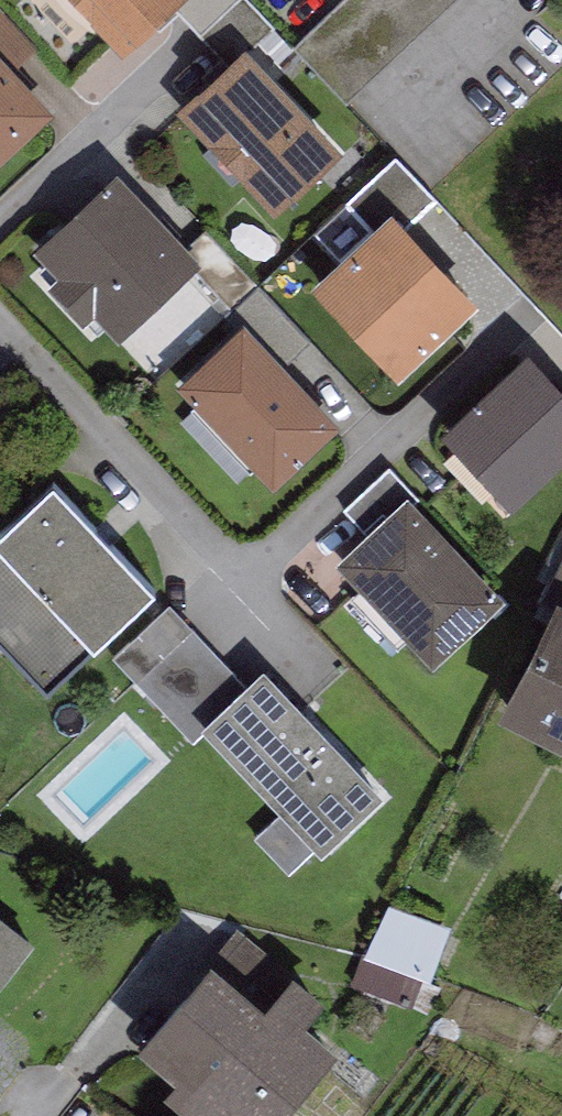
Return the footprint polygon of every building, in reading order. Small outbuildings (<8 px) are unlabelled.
[(121,45),(166,0),(80,0),(121,45)] [(198,78),(175,99),(273,203),(300,178),(298,175),(341,135),(243,31),(196,75),(198,78)] [(0,45),(0,153),(54,102),(0,45)] [(202,251),(117,161),(34,239),(58,264),(46,276),(82,314),(93,304),(118,330),(202,251)] [(393,196),(312,271),(397,363),(478,288),(393,196)] [(244,314),(176,376),(272,478),(341,414),(244,314)] [(440,418),(512,493),(561,446),(561,370),(528,335),(440,418)] [(45,675),(156,574),(55,464),(0,513),(0,626),(45,675)] [(408,485),(335,553),(432,656),(505,587),(408,485)] [(557,581),(498,699),(561,731),(561,583),(557,581)] [(243,677),(169,599),(113,651),(192,735),(207,721),(202,716),(243,677)] [(243,677),(202,716),(207,721),(287,803),(255,833),(288,867),(318,839),(322,844),(385,784),(262,658),(243,677)] [(452,922),(388,900),(363,951),(424,973),(429,976),(452,922)] [(0,906),(0,974),(33,932),(0,906)] [(211,943),(138,1031),(179,1064),(164,1082),(205,1115),(273,1115),(337,1039),(302,1009),(322,985),(291,959),(266,989),(211,943)] [(424,973),(363,951),(352,982),(413,1005),(424,973)]
